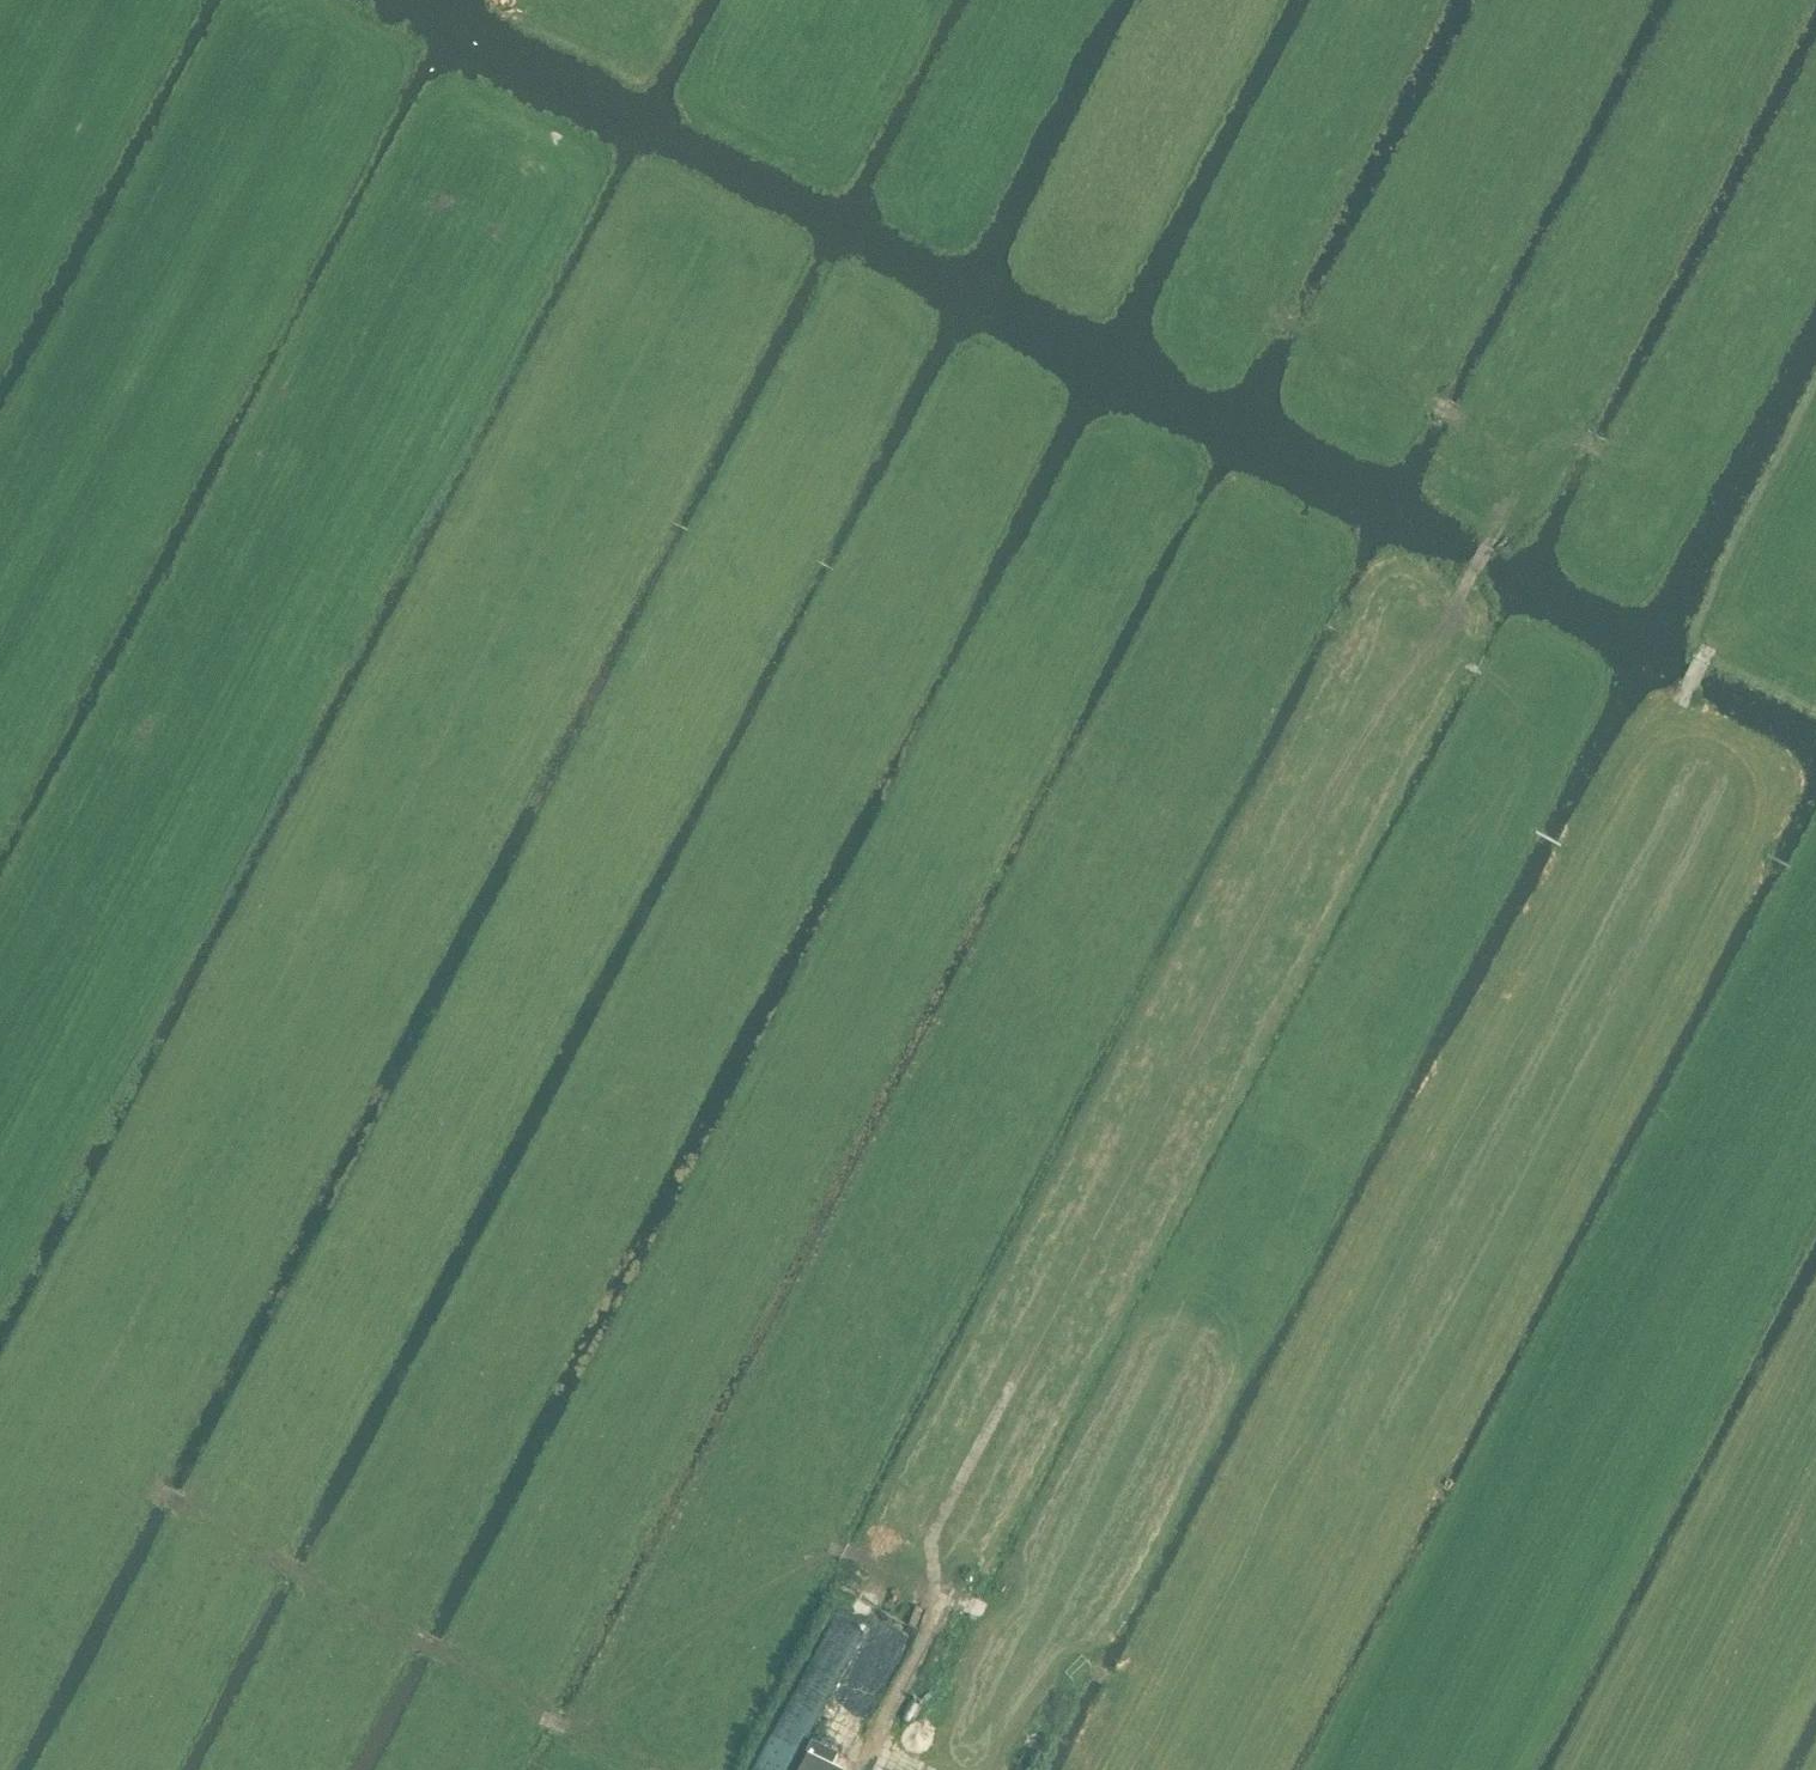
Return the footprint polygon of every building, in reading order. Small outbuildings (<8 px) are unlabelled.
[(805,1757),(798,1769),(831,1769),(805,1757)]
